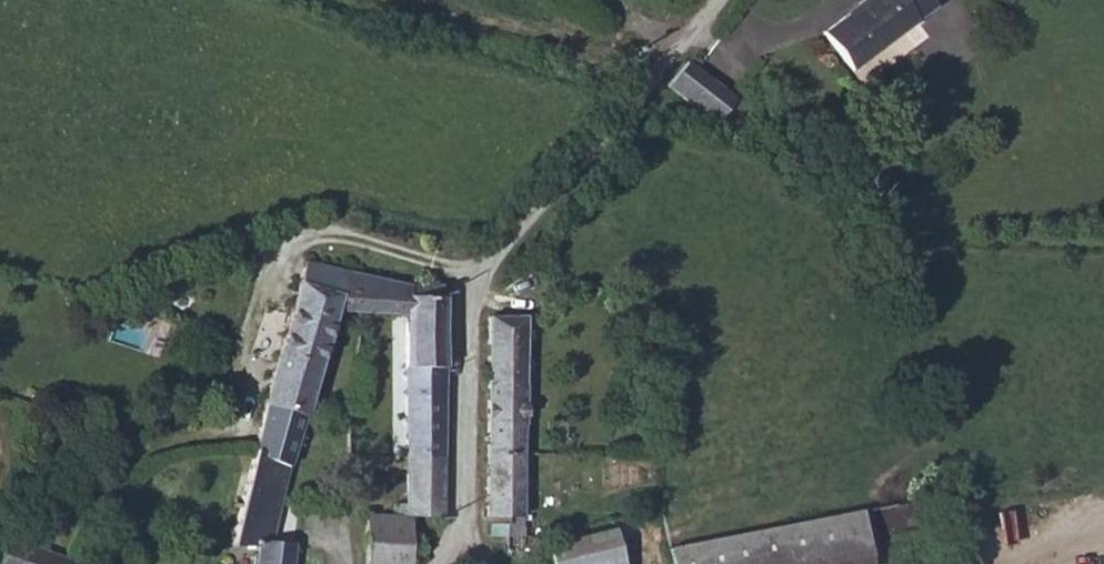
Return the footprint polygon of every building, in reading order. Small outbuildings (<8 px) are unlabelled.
[(787,12),(816,48),(877,0),(802,0),(787,12)] [(675,100),(725,136),(746,111),(696,74),(675,100)] [(295,398),(325,301),(352,305),(358,269),(291,259),(255,389),(254,394),(294,406),(295,398)] [(388,507),(354,506),(351,563),(390,563),(393,508),(425,509),(433,291),(399,287),(400,275),(358,269),(352,305),(396,312),(388,507)] [(399,287),(433,291),(435,279),(400,275),(399,287)] [(478,327),(489,524),(494,524),(496,540),(537,537),(535,521),(527,521),(521,429),(528,429),(522,323),(478,327)] [(222,529),(242,531),(240,563),(273,563),(276,533),(263,531),(294,406),(254,394),(243,441),(222,529)] [(653,541),(657,563),(858,563),(846,503),(653,541)] [(542,563),(616,563),(606,523),(600,524),(573,530),(536,538),(542,563)] [(0,535),(0,563),(41,563),(46,551),(16,541),(0,535)] [(46,551),(41,563),(55,563),(58,555),(46,551)]
